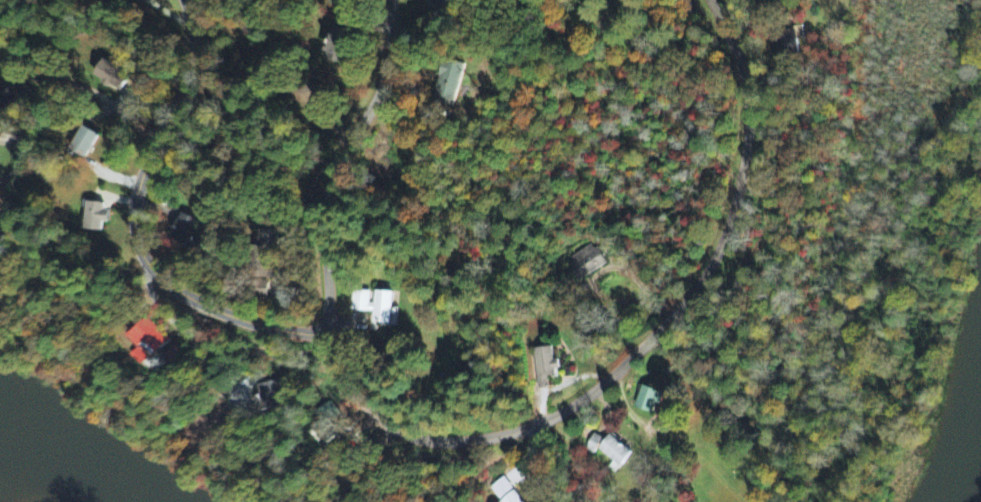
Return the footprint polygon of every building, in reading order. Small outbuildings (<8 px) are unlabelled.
[(427,9),(452,6),(451,0),(426,0),(427,9)] [(327,64),(346,65),(348,17),(329,16),(327,64)] [(465,65),(445,59),(431,99),(451,106),(465,65)] [(119,92),(128,74),(100,60),(91,78),(119,92)] [(1,96),(12,111),(31,97),(20,82),(1,96)] [(84,159),(98,136),(82,126),(68,149),(84,159)] [(100,232),(101,223),(106,224),(107,212),(101,211),(102,203),(84,202),(83,231),(100,232)] [(169,239),(187,247),(198,222),(180,214),(169,239)] [(577,282),(605,267),(593,245),(572,255),(577,265),(570,268),(577,282)] [(280,298),(283,268),(269,267),(271,248),(255,246),(250,295),(280,298)] [(351,292),(350,312),(371,313),(370,324),(397,325),(397,310),(391,310),(392,292),(372,292),(372,293),(351,292)] [(129,336),(153,358),(169,340),(145,318),(129,336)] [(553,361),(551,347),(532,350),(538,389),(548,388),(546,378),(559,376),(557,360),(553,361)] [(265,411),(288,405),(281,380),(259,386),(265,411)] [(651,414),(655,404),(659,406),(664,394),(641,386),(633,408),(651,414)] [(602,439),(592,434),(584,451),(594,456),(602,439)] [(614,463),(609,469),(616,474),(632,453),(609,435),(597,450),(614,463)] [(502,478),(489,490),(501,501),(523,501),(502,478)]
